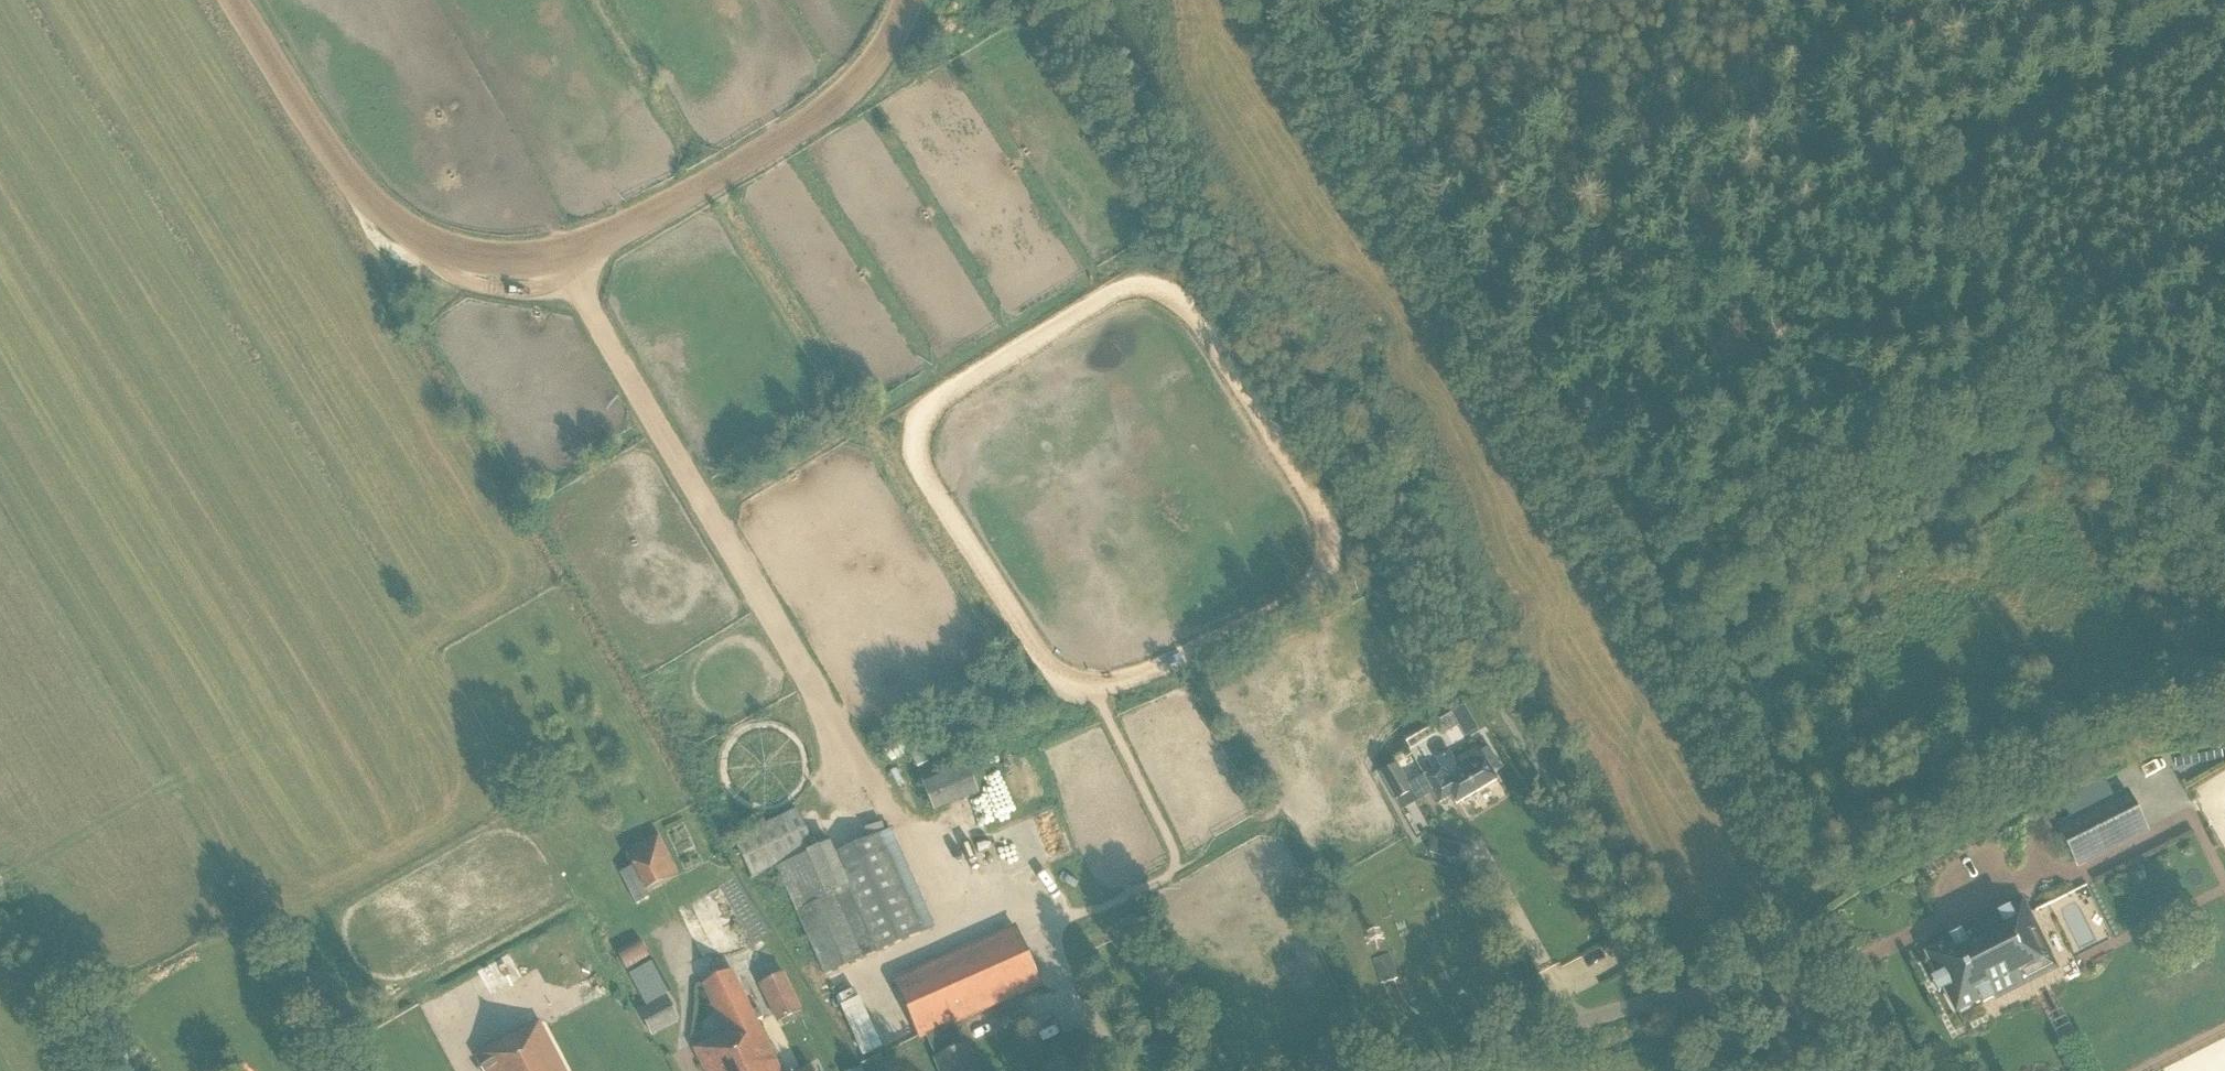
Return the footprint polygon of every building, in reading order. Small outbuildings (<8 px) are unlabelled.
[(1486,729),(1472,706),(1459,714),(1473,737),(1486,729)] [(944,752),(963,744),(953,721),(923,733),(933,757),(936,756),(939,764),(948,760),(944,752)] [(1396,764),(1381,773),(1402,809),(1417,801),(1433,791),(1440,802),(1446,799),(1444,798),(1451,794),(1457,804),(1497,780),(1490,769),(1498,765),(1488,749),(1481,753),(1478,748),(1455,761),(1447,748),(1434,755),(1442,769),(1427,777),(1426,775),(1409,785),(1396,764)] [(921,749),(910,755),(917,768),(928,762),(921,749)] [(933,814),(979,796),(968,767),(922,785),(933,814)] [(2078,866),(2147,831),(2127,791),(2058,826),(2078,866)] [(891,830),(834,855),(877,952),(934,927),(891,830)] [(646,892),(679,875),(659,835),(626,851),(634,866),(621,872),(637,904),(649,898),(646,892)] [(777,867),(825,974),(863,958),(835,896),(822,902),(802,856),(777,867)] [(2055,968),(2022,902),(1950,938),(1952,943),(1928,955),(1956,1012),(1981,999),(1983,1004),(2055,968)] [(927,1036),(937,1060),(935,1061),(940,1070),(978,1070),(967,1046),(965,1047),(955,1023),(1041,985),(1016,929),(895,982),(920,1039),(927,1036)] [(640,937),(617,949),(627,969),(650,956),(640,937)] [(1389,955),(1373,960),(1382,985),(1385,984),(1395,981),(1398,980),(1389,955)] [(732,970),(702,985),(725,1032),(694,1048),(705,1070),(782,1070),(732,970)] [(801,1011),(783,974),(761,985),(778,1022),(801,1011)] [(1013,1012),(998,1018),(1002,1027),(1017,1020),(1013,1012)] [(539,1021),(475,1055),(484,1070),(566,1070),(539,1021)]
